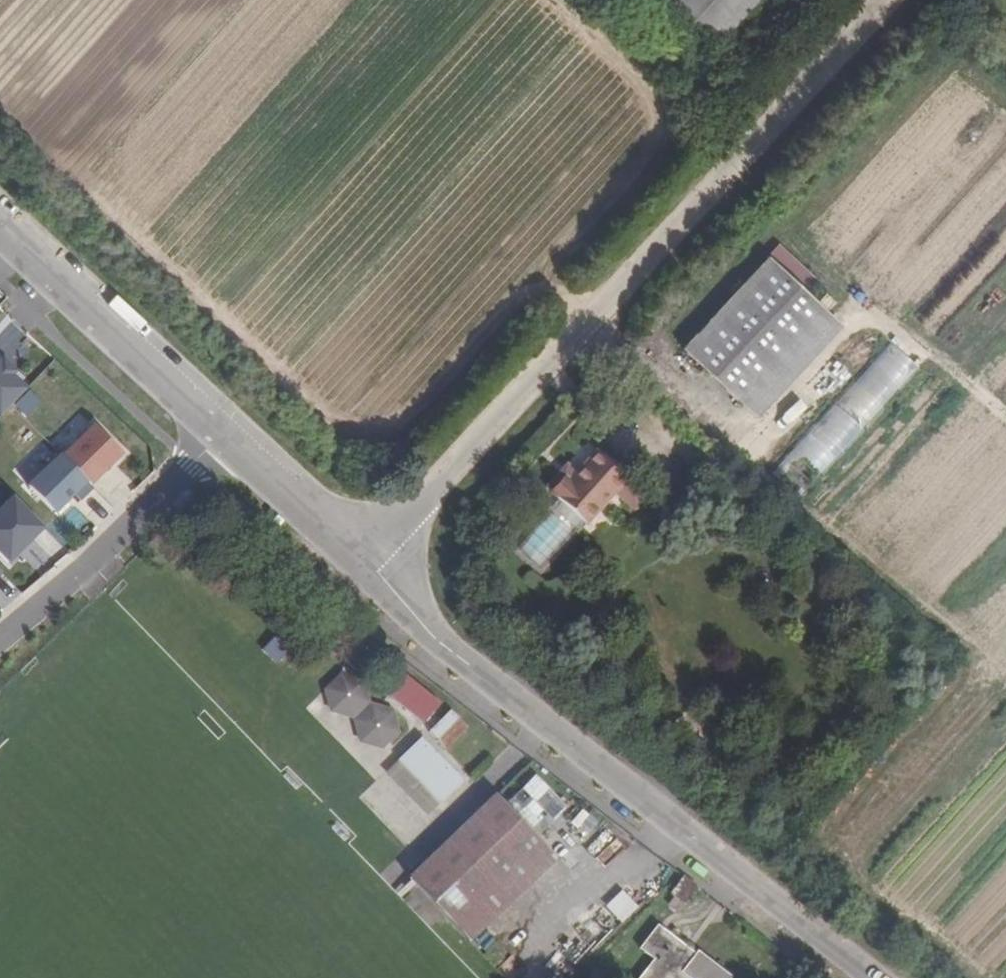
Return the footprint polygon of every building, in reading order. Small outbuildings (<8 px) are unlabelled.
[(716,44),(756,0),(669,0),(716,44)] [(705,119),(714,126),(723,117),(714,109),(705,119)] [(705,136),(714,126),(705,119),(696,128),(705,136)] [(748,208),(756,215),(766,204),(758,197),(748,208)] [(745,226),(756,215),(748,208),(738,219),(745,226)] [(682,349),(744,406),(829,313),(767,256),(682,349)] [(879,337),(778,480),(811,503),(912,360),(879,337)] [(0,416),(28,386),(0,361),(0,416)] [(81,412),(48,441),(58,452),(90,423),(81,412)] [(94,425),(63,456),(92,485),(123,455),(94,425)] [(558,501),(584,525),(586,526),(629,479),(597,451),(570,480),(565,476),(549,494),(558,501)] [(59,452),(24,486),(52,515),(87,481),(63,456),(59,452)] [(0,503),(0,552),(8,560),(41,526),(9,494),(0,503)] [(383,690),(424,723),(441,703),(399,670),(383,690)] [(368,704),(370,682),(348,675),(332,691),(336,713),(358,714),(362,718),(362,739),(381,749),(397,734),(394,712),(372,708),(368,704)] [(446,748),(468,725),(449,708),(428,731),(446,748)] [(422,740),(400,762),(441,805),(464,783),(422,740)] [(441,805),(400,762),(387,775),(428,818),(441,805)] [(480,907),(545,845),(497,797),(411,880),(471,942),(493,921),(480,907)] [(480,907),(493,921),(558,858),(545,845),(480,907)] [(685,905),(698,889),(684,877),(671,893),(685,905)] [(622,890),(606,905),(617,917),(633,903),(622,890)] [(731,977),(697,951),(695,954),(657,926),(639,949),(653,960),(640,977),(730,977),(731,977)]
